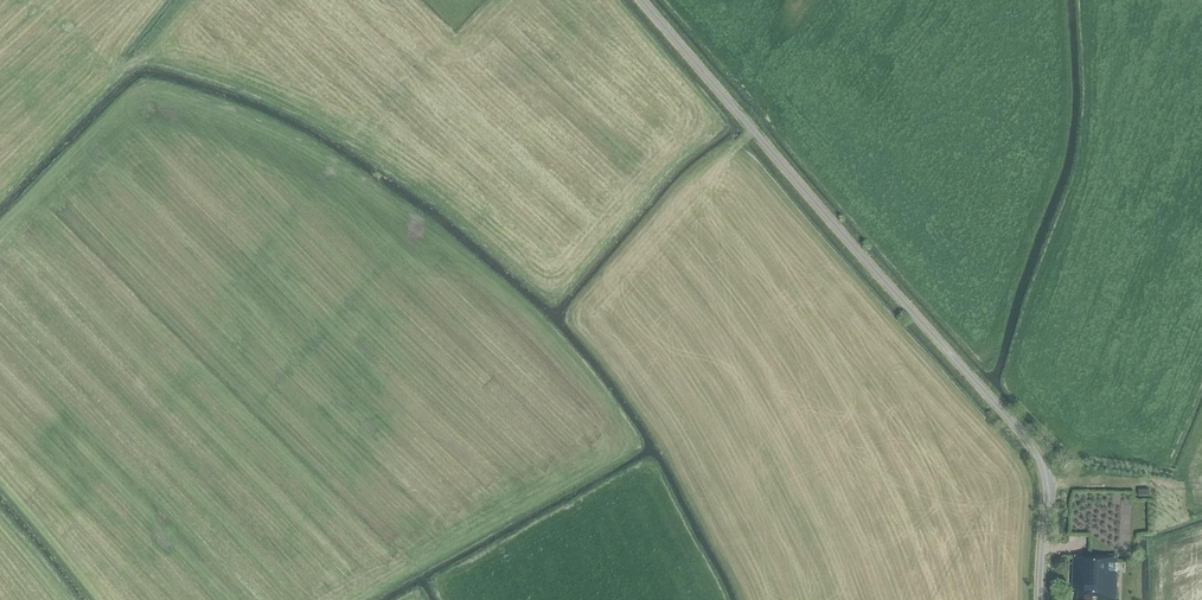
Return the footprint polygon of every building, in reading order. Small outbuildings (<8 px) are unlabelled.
[(1074,557),(1073,591),(1078,591),(1078,599),(1093,599),(1093,596),(1098,596),(1098,599),(1116,599),(1117,558),(1103,558),(1074,557)]
